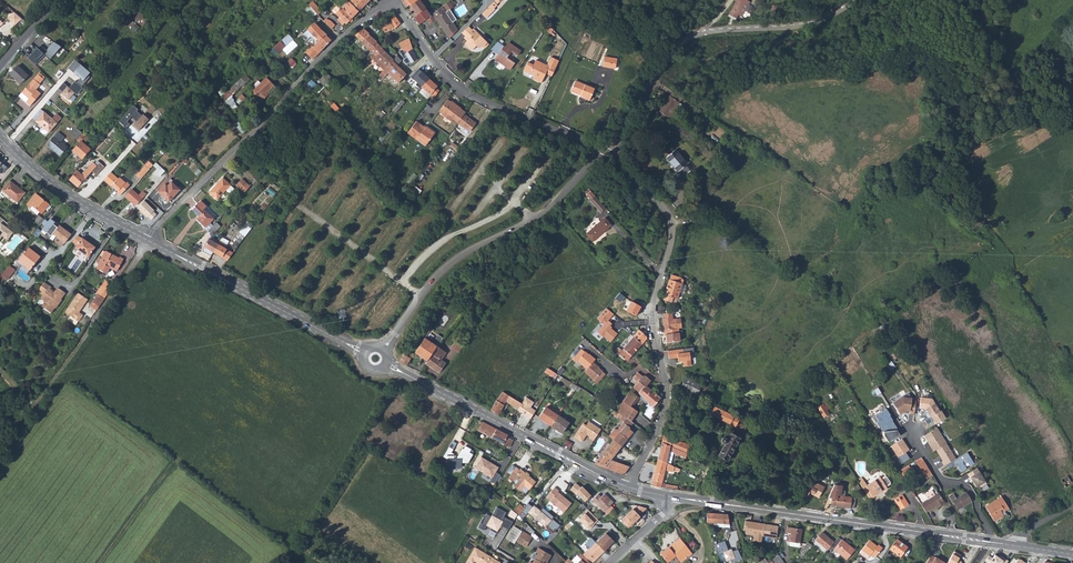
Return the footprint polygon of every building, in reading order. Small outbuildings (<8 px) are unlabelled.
[(370,0),(350,0),(360,10),(370,0)] [(425,0),(419,0),(410,6),(416,14),(420,11),(425,8),(420,3),(425,0)] [(432,14),(430,16),(426,19),(429,24),(435,20),(434,19),(435,18),(446,36),(447,35),(456,29),(447,16),(449,15),(446,11),(452,7),(449,4),(452,2),(450,0),(447,3),(444,5),(432,14)] [(496,0),(495,0),(481,14),(486,18),(495,9),(494,8),(497,5),(496,4),(498,2),(496,0)] [(738,0),(728,14),(732,17),(738,8),(740,10),(744,4),(743,3),(738,0)] [(321,11),(312,1),(308,5),(313,10),(318,15),(321,11)] [(351,19),(358,12),(348,2),(342,8),(340,10),(339,9),(337,6),(332,11),(339,18),(345,23),(346,24),(349,21),(351,19)] [(420,11),(416,14),(413,17),(418,25),(426,19),(430,16),(425,8),(420,11)] [(22,21),(15,15),(10,18),(17,26),(22,21)] [(17,26),(10,18),(8,20),(15,28),(17,26)] [(325,20),(323,21),(324,22),(331,29),(334,26),(331,22),(330,21),(325,19),(325,20)] [(310,35),(310,36),(316,41),(317,40),(318,41),(318,42),(325,35),(326,35),(320,29),(314,23),(307,30),(311,34),(310,35)] [(384,33),(388,31),(390,30),(394,29),(391,23),(387,24),(381,26),(384,33)] [(462,33),(466,36),(472,30),(468,26),(465,30),(462,33)] [(368,48),(376,55),(382,49),(375,42),(376,41),(368,34),(369,33),(363,28),(355,33),(362,40),(361,40),(368,47),(368,48)] [(456,29),(447,35),(449,38),(457,30),(456,29)] [(485,48),(489,44),(480,36),(479,37),(475,33),(477,32),(474,30),(473,29),(472,30),(466,36),(464,38),(467,41),(465,43),(472,50),(476,46),(478,48),(480,46),(483,46),(485,48)] [(315,57),(316,57),(331,40),(325,35),(318,42),(318,41),(317,42),(312,48),(315,50),(309,56),(313,59),(315,57)] [(286,40),(284,38),(273,48),(278,53),(285,46),(282,43),(286,40)] [(404,59),(402,60),(407,65),(417,59),(411,50),(412,50),(408,38),(399,44),(402,50),(399,52),(402,56),(405,54),(407,58),(404,59)] [(42,46),(39,48),(46,54),(51,59),(62,47),(56,40),(46,50),(42,46)] [(497,43),(493,47),(502,54),(497,60),(510,70),(515,64),(507,58),(511,53),(517,57),(521,52),(508,43),(505,48),(497,43)] [(28,53),(26,55),(36,64),(46,54),(39,48),(39,47),(31,55),(28,53)] [(276,55),(278,53),(273,48),(265,56),(268,59),(274,53),(276,55)] [(376,55),(387,66),(394,60),(382,49),(376,55)] [(373,58),(384,69),(387,66),(376,55),(374,57),(373,58)] [(264,67),(270,61),(268,59),(265,56),(257,63),(256,64),(260,67),(262,65),(264,67)] [(396,66),(401,61),(397,56),(394,60),(387,66),(384,69),(379,75),(382,79),(390,71),(393,74),(391,77),(398,83),(406,75),(400,68),(399,69),(396,66)] [(291,57),(287,61),(293,66),(297,62),(291,57)] [(546,66),(535,61),(533,66),(527,63),(523,72),(529,75),(530,72),(535,75),(534,77),(532,80),(538,83),(542,75),(545,76),(545,75),(551,77),(559,62),(550,58),(546,66)] [(610,69),(611,59),(605,58),(603,68),(610,69)] [(367,63),(366,61),(358,67),(360,69),(367,63)] [(78,62),(74,66),(76,68),(73,72),(79,78),(76,82),(80,86),(89,76),(84,72),(86,70),(78,62)] [(27,76),(17,66),(9,75),(20,84),(27,76)] [(428,74),(421,67),(413,75),(414,76),(409,82),(403,88),(405,90),(413,83),(415,86),(420,82),(421,82),(428,74)] [(396,86),(398,83),(391,77),(393,74),(390,71),(382,79),(386,82),(388,79),(396,86)] [(319,81),(325,86),(333,78),(328,73),(319,81)] [(36,90),(40,85),(40,84),(44,80),(38,74),(34,79),(21,93),(27,98),(28,99),(36,90)] [(437,85),(428,77),(421,86),(433,97),(439,90),(436,87),(437,85)] [(253,91),(255,94),(268,80),(266,78),(253,91)] [(307,84),(313,89),(318,84),(311,79),(307,84)] [(274,86),(268,80),(255,94),(262,101),(266,97),(264,95),(266,93),(274,86)] [(76,82),(75,81),(69,88),(63,83),(58,88),(62,92),(61,94),(68,100),(74,93),(77,95),(83,88),(80,86),(76,82)] [(241,83),(239,81),(227,91),(231,96),(241,86),(240,84),(241,83)] [(595,89),(585,85),(584,88),(574,83),(570,92),(578,96),(578,94),(581,95),(580,97),(579,98),(589,102),(595,89)] [(266,97),(268,95),(275,88),(274,86),(266,93),(264,95),(266,97)] [(41,94),(36,90),(28,99),(29,100),(26,103),(30,106),(41,94)] [(678,102),(681,97),(671,90),(668,95),(678,102)] [(21,93),(19,96),(24,101),(27,98),(21,93)] [(668,95),(657,110),(668,117),(678,102),(668,95)] [(407,105),(402,100),(393,110),(396,113),(401,108),(402,110),(407,105)] [(446,100),(438,112),(441,114),(441,115),(451,122),(452,120),(457,123),(464,114),(465,113),(460,109),(450,101),(450,102),(446,100)] [(228,113),(217,101),(213,104),(219,111),(220,110),(225,116),(228,113)] [(682,105),(678,102),(668,117),(672,120),(682,105)] [(695,108),(687,102),(684,106),(692,112),(695,108)] [(134,105),(119,121),(127,127),(130,123),(128,121),(132,116),(137,121),(133,125),(139,130),(149,118),(144,113),(142,115),(137,110),(138,109),(134,105)] [(60,118),(56,114),(52,119),(43,112),(35,121),(49,132),(56,123),(60,118)] [(234,119),(228,113),(225,116),(228,120),(229,119),(231,122),(234,119)] [(475,123),(464,114),(457,123),(469,132),(475,123)] [(434,134),(425,127),(424,129),(422,127),(416,122),(407,134),(416,141),(416,140),(418,137),(427,144),(434,134)] [(71,134),(77,140),(82,134),(76,128),(71,134)] [(64,137),(58,132),(47,145),(59,156),(66,147),(60,142),(64,137)] [(81,141),(84,144),(88,139),(82,134),(77,140),(80,142),(81,141)] [(425,147),(427,144),(418,137),(416,140),(425,147)] [(459,143),(465,148),(469,142),(466,139),(464,138),(462,140),(461,139),(459,143)] [(84,144),(81,141),(80,142),(72,151),(82,159),(93,146),(90,143),(87,147),(84,144)] [(723,147),(718,144),(715,149),(722,154),(725,150),(722,148),(723,147)] [(695,167),(690,162),(687,164),(675,150),(666,158),(678,172),(682,168),(687,174),(695,167)] [(69,180),(78,187),(88,176),(97,166),(100,163),(98,162),(97,163),(96,162),(94,164),(93,162),(81,175),(77,171),(69,180)] [(145,166),(149,170),(153,166),(149,162),(145,166)] [(159,176),(164,171),(156,163),(153,166),(156,169),(154,172),(159,176)] [(101,170),(97,166),(88,176),(92,179),(101,170)] [(136,176),(140,180),(149,170),(145,166),(136,176)] [(119,178),(112,172),(104,180),(111,186),(119,178)] [(153,179),(147,175),(144,178),(150,183),(153,179)] [(129,185),(120,177),(119,178),(111,186),(112,187),(113,186),(114,187),(114,188),(117,191),(116,192),(120,195),(129,185)] [(230,186),(223,179),(210,192),(217,199),(226,190),(230,186)] [(236,186),(244,193),(250,187),(242,179),(236,186)] [(25,193),(10,181),(2,191),(17,203),(25,193)] [(180,189),(171,181),(167,186),(164,184),(158,191),(169,202),(180,189)] [(139,196),(132,189),(125,197),(130,201),(131,200),(136,205),(145,194),(143,192),(139,196)] [(48,205),(35,195),(27,205),(30,208),(30,210),(37,215),(38,213),(40,214),(41,213),(42,214),(48,205)] [(601,212),(605,208),(594,196),(590,200),(601,212)] [(144,201),(137,208),(147,218),(148,217),(151,220),(156,214),(153,211),(154,210),(144,201)] [(196,220),(208,231),(213,226),(209,222),(213,218),(203,209),(206,206),(200,201),(197,204),(192,209),(200,217),(196,220)] [(17,219),(13,216),(8,223),(12,226),(17,219)] [(38,223),(40,225),(44,220),(39,216),(35,222),(37,224),(38,223)] [(610,225),(604,217),(585,233),(592,241),(599,234),(598,233),(602,230),(603,231),(610,225)] [(47,232),(51,236),(53,233),(58,227),(54,224),(55,222),(50,218),(41,231),(38,229),(34,233),(38,236),(40,232),(45,236),(47,232)] [(220,226),(216,222),(213,226),(208,231),(207,232),(211,236),(220,226)] [(3,236),(7,240),(13,233),(1,223),(0,224),(0,234),(3,236)] [(231,246),(235,249),(243,239),(251,229),(244,224),(234,239),(235,240),(231,246)] [(65,242),(73,233),(69,230),(68,231),(60,225),(58,227),(53,233),(65,242)] [(77,245),(74,248),(88,257),(95,247),(81,238),(81,239),(77,236),(72,242),(77,245)] [(204,247),(212,252),(217,244),(208,239),(204,247)] [(224,248),(217,244),(212,252),(221,257),(225,249),(224,248)] [(40,258),(28,248),(20,259),(24,262),(32,269),(40,258)] [(233,253),(225,249),(221,257),(227,260),(233,253)] [(106,251),(99,262),(96,268),(106,274),(109,268),(116,272),(123,259),(119,257),(118,258),(106,251)] [(501,261),(499,257),(489,262),(491,265),(501,261)] [(32,269),(24,262),(21,267),(29,273),(32,269)] [(15,270),(9,266),(3,274),(2,276),(8,280),(15,270)] [(680,278),(671,275),(670,280),(668,280),(664,295),(665,295),(663,300),(672,302),(675,303),(676,299),(678,299),(683,281),(680,278)] [(42,291),(41,293),(43,295),(42,298),(46,301),(42,306),(52,312),(55,307),(56,308),(62,300),(61,299),(65,293),(58,288),(53,294),(52,293),(52,292),(52,291),(50,289),(51,287),(44,282),(39,289),(42,291)] [(97,294),(104,299),(113,286),(109,283),(106,289),(101,286),(96,294),(97,294)] [(79,293),(66,312),(79,321),(83,315),(79,312),(78,312),(80,309),(81,310),(88,300),(79,293)] [(104,299),(97,294),(89,306),(96,311),(104,299)] [(625,301),(620,296),(614,303),(619,307),(625,301)] [(633,301),(628,311),(636,315),(641,306),(633,301)] [(606,308),(598,318),(605,324),(598,332),(604,337),(605,336),(611,341),(618,333),(612,328),(613,327),(611,326),(613,324),(609,320),(614,314),(606,308)] [(670,313),(662,315),(663,320),(661,320),(663,331),(677,329),(681,328),(679,319),(672,320),(670,313)] [(642,330),(640,328),(629,341),(626,338),(615,350),(617,352),(617,353),(627,361),(646,339),(646,336),(640,331),(642,330)] [(663,331),(664,336),(666,336),(667,343),(679,341),(677,329),(663,331)] [(438,345),(443,337),(438,334),(433,342),(438,345)] [(413,351),(426,361),(436,347),(423,337),(413,351)] [(464,344),(457,340),(452,348),(458,352),(464,344)] [(445,353),(436,347),(426,361),(425,364),(438,372),(445,363),(440,360),(445,353)] [(682,348),(667,352),(669,360),(678,357),(679,361),(683,360),(685,365),(692,363),(689,350),(683,352),(682,348)] [(581,349),(573,358),(577,361),(587,369),(593,362),(595,359),(589,354),(585,351),(584,352),(581,349)] [(408,359),(401,355),(398,361),(405,364),(408,359)] [(599,367),(593,362),(587,369),(584,372),(594,380),(594,381),(597,384),(605,374),(602,371),(599,367)] [(550,377),(554,379),(557,375),(555,373),(547,368),(545,372),(551,376),(550,377)] [(632,379),(636,382),(642,376),(637,373),(632,379)] [(633,387),(639,392),(644,385),(645,386),(650,381),(645,376),(642,376),(636,382),(633,387)] [(685,377),(679,391),(696,398),(698,393),(702,385),(685,377)] [(638,393),(643,398),(651,391),(645,386),(644,385),(639,392),(638,393)] [(707,387),(702,385),(698,393),(703,395),(707,387)] [(518,408),(521,403),(502,391),(496,400),(490,410),(499,415),(506,401),(518,408)] [(643,398),(653,406),(660,398),(651,391),(643,398)] [(630,392),(623,402),(630,406),(637,396),(630,392)] [(898,393),(891,398),(893,402),(900,397),(898,393)] [(908,393),(892,403),(899,414),(905,410),(909,411),(908,414),(914,414),(915,401),(911,401),(911,398),(908,393)] [(518,408),(517,410),(530,418),(535,410),(530,407),(534,402),(526,397),(521,403),(518,408)] [(931,399),(920,397),(919,409),(924,409),(926,413),(923,415),(926,419),(939,411),(931,399)] [(826,401),(818,406),(824,417),(832,412),(826,401)] [(635,414),(637,411),(630,406),(623,402),(621,405),(635,414)] [(621,405),(616,412),(617,412),(630,421),(632,419),(635,414),(621,405)] [(538,416),(551,425),(558,415),(545,406),(538,416)] [(739,419),(732,415),(714,406),(709,414),(735,426),(739,419)] [(880,413),(875,416),(878,421),(875,423),(879,428),(880,427),(881,428),(881,432),(883,432),(883,436),(888,443),(899,435),(899,430),(894,430),(893,423),(891,421),(892,420),(888,416),(889,415),(885,409),(880,412),(880,413)] [(939,411),(926,419),(924,421),(927,425),(932,421),(934,424),(944,418),(940,411),(939,411)] [(614,430),(609,436),(613,439),(621,445),(632,431),(628,428),(632,422),(630,421),(617,412),(615,415),(620,419),(620,418),(623,420),(616,431),(614,430)] [(569,422),(558,415),(551,425),(562,432),(569,422)] [(589,437),(593,440),(600,429),(588,421),(586,424),(583,422),(574,436),(581,441),(586,434),(589,436),(589,437)] [(506,437),(507,436),(482,422),(478,430),(492,439),(492,438),(495,440),(509,448),(513,441),(506,437)] [(936,428),(923,436),(926,440),(928,443),(928,444),(930,448),(932,447),(934,451),(935,450),(938,454),(940,457),(940,458),(942,461),(941,462),(944,466),(951,461),(955,459),(946,444),(946,443),(936,428)] [(740,438),(730,433),(727,439),(723,437),(722,438),(720,440),(721,442),(724,443),(717,456),(718,456),(726,461),(727,461),(740,438)] [(670,446),(672,439),(664,435),(662,443),(670,446)] [(613,439),(594,464),(624,474),(629,466),(612,460),(612,459),(611,458),(621,445),(613,439)] [(690,446),(672,439),(670,446),(687,453),(690,446)] [(901,439),(890,446),(901,464),(909,459),(905,453),(909,450),(901,439)] [(662,443),(657,460),(666,463),(670,465),(673,453),(674,453),(685,457),(687,453),(670,446),(662,443)] [(463,448),(458,458),(455,458),(455,454),(453,453),(455,449),(450,446),(444,457),(448,459),(448,468),(463,468),(463,463),(469,463),(474,455),(470,453),(472,449),(466,446),(465,448),(463,448)] [(955,459),(951,461),(954,466),(956,464),(961,472),(966,469),(964,465),(967,463),(969,466),(974,464),(966,452),(955,459)] [(482,458),(476,468),(493,477),(491,481),(497,484),(502,475),(496,472),(499,467),(482,458)] [(657,460),(651,485),(660,487),(664,470),(672,472),(673,467),(670,465),(666,463),(657,460)] [(917,465),(925,478),(931,475),(923,462),(917,465)] [(905,477),(913,472),(909,465),(901,469),(905,477)] [(516,467),(510,474),(511,475),(509,477),(510,478),(509,479),(512,481),(512,480),(513,481),(516,483),(514,485),(519,489),(523,485),(528,490),(535,482),(521,470),(520,471),(516,467)] [(976,468),(967,474),(971,480),(972,480),(976,487),(979,485),(981,487),(986,483),(976,468)] [(879,477),(862,488),(869,499),(872,497),(871,496),(880,490),(881,491),(886,488),(885,487),(889,484),(889,483),(886,477),(884,476),(880,478),(879,477)] [(1072,485),(1067,478),(1061,482),(1066,489),(1072,485)] [(824,487),(810,480),(808,485),(802,495),(806,497),(809,492),(818,497),(824,487)] [(592,495),(583,486),(581,487),(576,483),(571,490),(576,495),(577,493),(585,502),(592,495)] [(842,485),(834,484),(829,497),(833,498),(831,505),(854,508),(855,498),(841,496),(842,485)] [(556,486),(547,496),(564,511),(572,503),(559,491),(560,490),(556,486)] [(927,499),(920,504),(925,512),(935,506),(937,505),(939,507),(944,503),(938,493),(934,495),(931,490),(924,495),(927,499)] [(949,496),(958,510),(971,502),(965,493),(956,499),(953,494),(949,496)] [(599,494),(592,500),(604,512),(611,505),(614,503),(605,494),(601,497),(599,494)] [(902,494),(895,499),(901,509),(908,504),(902,494)] [(1004,511),(1009,509),(1001,497),(985,506),(994,520),(1003,514),(1000,510),(1003,509),(1004,511)] [(518,502),(511,510),(516,515),(523,508),(518,502)] [(529,503),(523,511),(526,515),(528,512),(546,527),(552,519),(534,505),(533,506),(529,503)] [(611,505),(604,512),(607,515),(614,509),(611,505)] [(506,513),(497,507),(492,516),(488,514),(486,519),(484,518),(479,526),(485,530),(487,525),(498,532),(503,525),(508,529),(513,522),(504,517),(506,513)] [(638,507),(635,510),(639,515),(643,512),(638,507)] [(623,522),(627,526),(630,526),(633,523),(633,524),(641,516),(639,515),(635,510),(633,509),(626,516),(623,519),(623,522)] [(588,510),(579,519),(589,530),(598,521),(588,510)] [(718,526),(729,527),(728,515),(707,513),(707,522),(718,523),(718,526)] [(762,542),(762,537),(764,524),(745,521),(744,530),(746,531),(746,535),(754,536),(753,541),(762,542)] [(762,537),(776,538),(778,526),(764,524),(762,537)] [(513,528),(514,527),(513,526),(505,539),(507,540),(507,539),(513,528)] [(507,540),(514,544),(515,541),(521,531),(520,530),(514,527),(513,528),(519,532),(513,543),(507,539),(507,540)] [(787,535),(786,542),(789,542),(800,543),(801,529),(787,527),(787,533),(789,533),(789,536),(787,535)] [(531,537),(521,531),(515,541),(522,545),(524,541),(528,543),(531,537)] [(558,534),(555,531),(544,542),(547,545),(558,534)] [(614,541),(617,538),(609,531),(606,533),(614,541)] [(827,550),(828,550),(829,549),(833,544),(834,542),(821,532),(815,540),(816,540),(827,550)] [(606,533),(596,543),(604,551),(614,541),(606,533)] [(660,553),(667,562),(675,557),(680,562),(692,554),(680,538),(672,544),(668,547),(669,548),(665,551),(665,550),(660,553)] [(908,547),(896,539),(884,556),(887,559),(892,552),(900,557),(908,547)] [(604,551),(596,543),(593,540),(586,546),(589,549),(583,555),(590,562),(592,562),(604,551)] [(825,552),(827,550),(816,540),(814,543),(825,552)] [(855,550),(842,540),(836,546),(833,544),(829,549),(831,551),(833,549),(847,560),(855,550)] [(877,546),(869,540),(862,549),(870,556),(872,553),(876,556),(883,548),(879,545),(877,546)] [(717,554),(722,553),(726,562),(730,560),(731,562),(732,562),(742,559),(738,549),(733,551),(731,549),(728,550),(725,541),(715,544),(717,554)] [(811,545),(807,542),(800,550),(801,551),(804,553),(811,545)] [(467,561),(471,562),(474,562),(475,561),(478,562),(501,562),(502,562),(476,547),(467,561)] [(539,547),(536,552),(537,553),(538,555),(533,562),(530,562),(547,562),(552,555),(539,547)] [(867,559),(870,556),(862,549),(859,552),(867,559)] [(899,560),(900,557),(892,552),(887,559),(888,560),(891,557),(892,558),(893,556),(899,560)] [(583,555),(581,554),(578,557),(577,556),(571,561),(568,558),(564,562),(590,562),(583,555)] [(931,554),(929,558),(926,562),(946,562),(943,561),(942,561),(940,560),(940,559),(936,557),(935,557),(931,554)] [(986,561),(989,562),(1008,562),(1009,561),(1002,556),(1001,557),(997,554),(994,558),(990,555),(986,561)]
